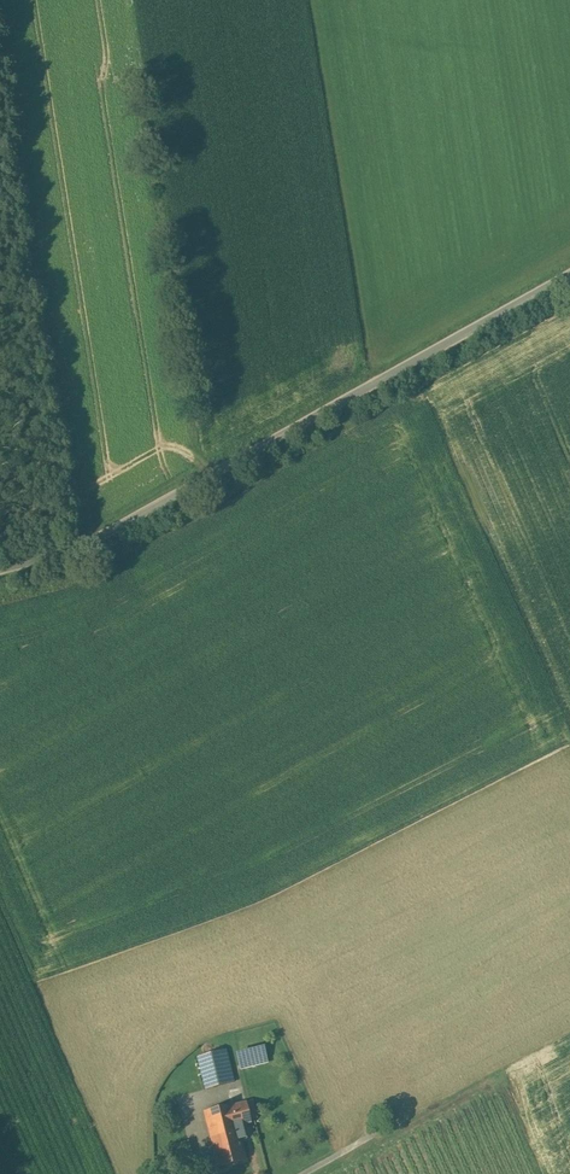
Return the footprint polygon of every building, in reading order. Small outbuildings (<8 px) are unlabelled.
[(274,1054),(269,1038),(245,1045),(249,1060),(274,1054)] [(234,1039),(203,1046),(211,1080),(242,1073),(234,1039)] [(259,1088),(210,1099),(224,1158),(255,1151),(249,1128),(256,1127),(253,1113),(264,1110),(259,1088)]
